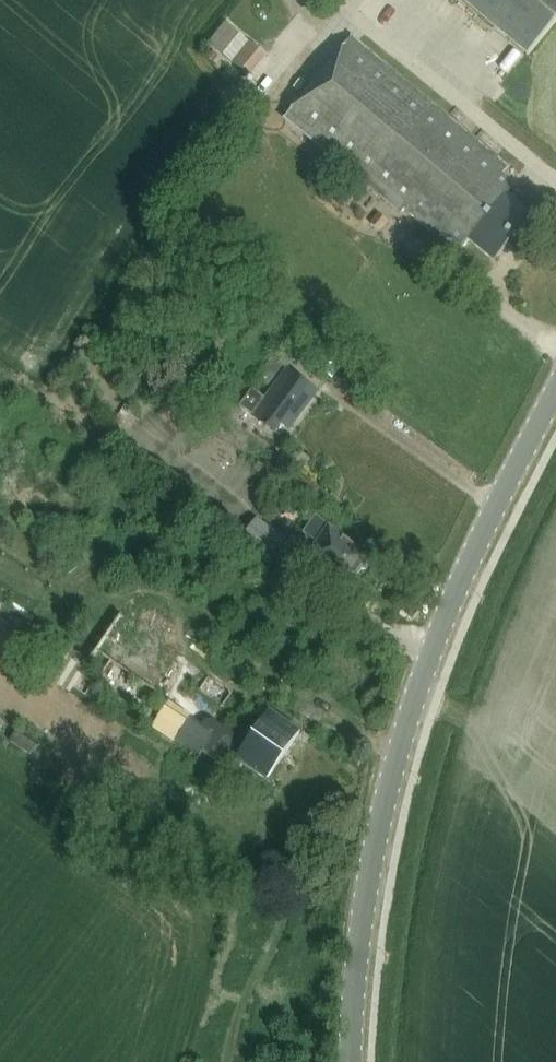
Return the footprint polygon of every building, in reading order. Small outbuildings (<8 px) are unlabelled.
[(345,0),(325,0),(337,10),(345,0)] [(545,42),(555,29),(555,0),(462,0),(532,58),(545,42)] [(209,44),(232,63),(250,41),(226,23),(209,44)] [(492,257),(526,215),(505,198),(509,192),(503,176),(508,165),(351,38),(285,119),(400,213),(404,208),(433,232),(437,227),(463,249),(471,240),(492,257)] [(250,41),(232,63),(249,76),(266,55),(250,41)] [(389,222),(379,213),(371,222),(382,230),(389,222)] [(269,386),(281,367),(272,360),(259,379),(269,386)] [(342,368),(332,381),(344,389),(353,376),(342,368)] [(317,394),(286,371),(265,398),(253,389),(241,406),(275,432),(281,424),(289,430),(317,394)] [(0,377),(0,391),(13,401),(19,393),(0,377)] [(286,539),(257,518),(242,539),(272,559),(286,539)] [(307,532),(318,540),(306,556),(348,587),(371,557),(329,526),(317,518),(307,532)] [(73,686),(90,662),(71,649),(51,677),(70,690),(73,686)] [(210,672),(199,687),(225,707),(236,691),(210,672)] [(177,738),(192,711),(169,698),(154,726),(177,738)] [(194,716),(179,738),(201,753),(205,749),(232,768),(238,759),(266,779),(299,733),(270,713),(250,742),(215,718),(212,717),(209,718),(206,718),(203,719),(202,722),(194,716)] [(29,755),(35,745),(13,731),(6,740),(29,755)]
